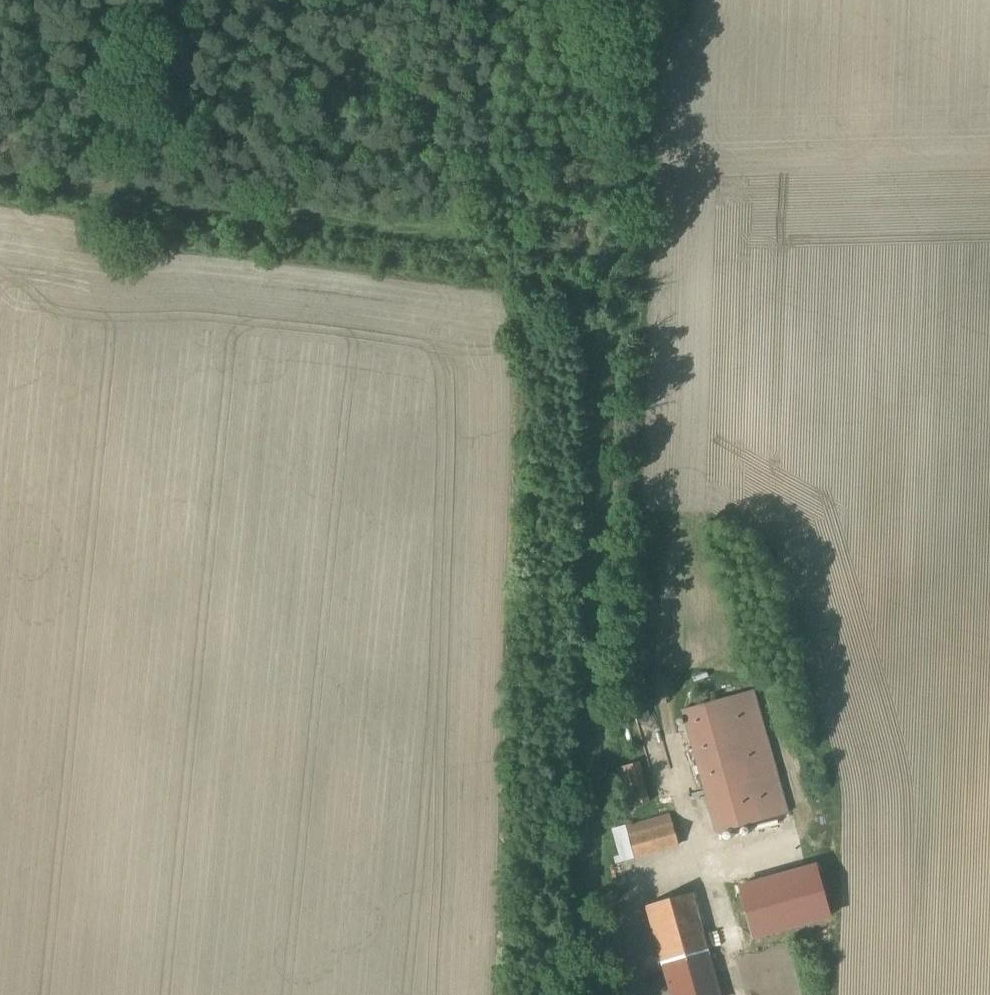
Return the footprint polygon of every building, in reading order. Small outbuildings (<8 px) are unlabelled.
[(759,820),(730,694),(696,701),(725,828),(759,820)] [(706,804),(628,824),(636,852),(713,831),(706,804)] [(770,902),(765,886),(738,893),(752,948),(780,940),(776,927),(784,925),(779,900),(770,902)] [(649,907),(670,984),(691,978),(715,970),(693,894),(649,907)] [(691,978),(696,994),(759,994),(749,960),(715,970),(691,978)] [(691,978),(670,984),(673,994),(696,994),(691,978)]
